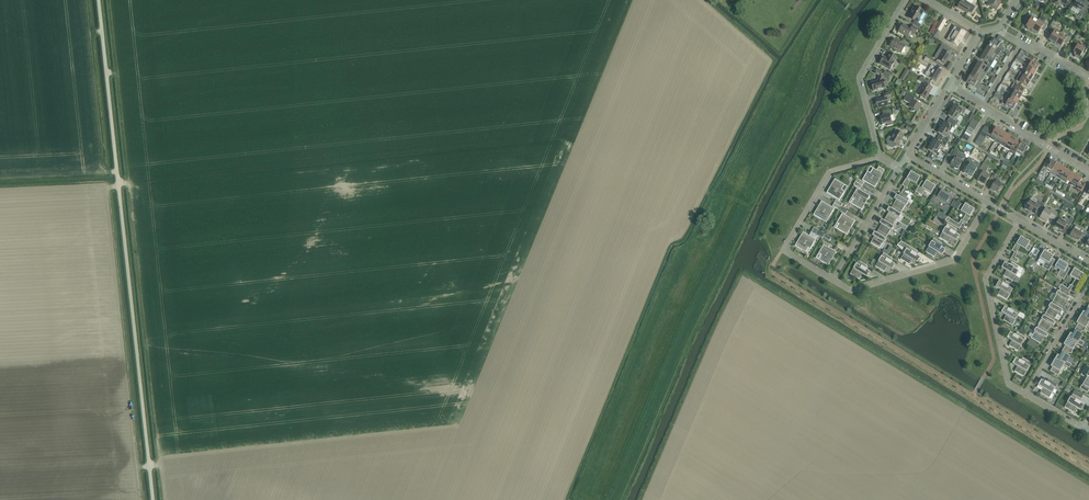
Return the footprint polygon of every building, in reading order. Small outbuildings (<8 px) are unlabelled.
[(965,0),(957,0),(956,2),(959,4),(957,7),(967,13),(969,10),(971,11),(974,6),(965,0)] [(1002,0),(985,0),(985,1),(988,3),(987,5),(996,10),(1002,0)] [(1054,3),(1058,6),(1061,2),(1066,5),(1065,7),(1068,9),(1069,7),(1072,2),(1069,1),(1069,0),(1056,0),(1054,3)] [(1088,10),(1088,8),(1087,7),(1088,4),(1082,1),(1083,0),(1077,0),(1073,7),(1079,11),(1078,13),(1078,14),(1078,15),(1079,16),(1084,19),(1088,10)] [(924,11),(915,6),(912,11),(911,10),(907,17),(914,21),(912,23),(919,28),(921,25),(918,24),(920,19),(919,19),(924,11)] [(1031,31),(1038,21),(1032,17),(1033,15),(1030,13),(1026,20),(1029,21),(1026,26),(1028,27),(1027,29),(1031,31)] [(1044,30),(1048,24),(1039,19),(1038,21),(1031,31),(1036,34),(1036,33),(1038,34),(1041,28),(1044,30)] [(936,28),(935,29),(936,29),(931,36),(935,39),(940,31),(941,29),(944,25),(939,22),(936,28)] [(910,29),(903,24),(897,33),(898,33),(899,31),(908,37),(910,33),(911,33),(915,35),(918,29),(912,25),(910,29)] [(1050,42),(1054,45),(1060,34),(1061,32),(1052,27),(1049,33),(1052,35),(1049,40),(1050,41),(1050,42)] [(946,40),(949,42),(956,46),(960,39),(961,39),(963,36),(965,32),(957,28),(954,34),(951,32),(946,40)] [(1066,38),(1060,34),(1054,45),(1058,47),(1059,46),(1061,47),(1064,42),(1067,44),(1070,38),(1067,36),(1066,38)] [(1010,55),(1011,52),(1002,47),(1004,45),(992,38),(989,43),(997,48),(1000,50),(1003,51),(1010,55)] [(902,43),(894,39),(892,42),(893,42),(890,47),(893,49),(894,49),(894,52),(897,51),(901,53),(905,46),(909,48),(911,44),(904,40),(902,43)] [(997,55),(1000,50),(997,48),(989,43),(986,48),(997,55)] [(1080,46),(1075,43),(1073,46),(1070,51),(1071,51),(1075,53),(1074,55),(1075,56),(1074,57),(1078,59),(1082,53),(1084,54),(1087,49),(1082,44),(1080,46)] [(949,59),(951,55),(949,53),(951,49),(942,44),(939,48),(943,50),(937,59),(945,64),(948,58),(949,59)] [(983,53),(994,60),(997,55),(986,48),(983,53)] [(893,62),(896,57),(890,53),(887,56),(888,57),(887,59),(883,57),(879,64),(890,70),(894,63),(893,62)] [(990,66),(994,60),(983,53),(980,59),(988,63),(987,64),(990,66)] [(1027,62),(1017,56),(1016,59),(1028,66),(1036,71),(1039,66),(1028,59),(1027,62)] [(933,66),(935,62),(926,57),(924,60),(933,66)] [(990,66),(987,64),(986,66),(978,62),(975,67),(986,73),(990,66)] [(1033,76),(1036,71),(1028,66),(1028,67),(1025,71),(1033,76)] [(936,81),(942,71),(935,67),(931,73),(928,71),(927,71),(926,72),(925,73),(925,74),(926,76),(929,77),(936,81)] [(975,67),(972,72),(980,77),(983,78),(986,73),(975,67)] [(883,80),(884,78),(889,81),(893,75),(883,70),(882,72),(877,69),(875,73),(879,76),(878,80),(871,82),(873,91),(885,88),(883,80)] [(1025,72),(1022,70),(1019,75),(1030,81),(1033,76),(1025,71),(1025,72)] [(980,83),(983,78),(980,77),(972,72),(969,77),(977,82),(980,83)] [(1027,86),(1030,81),(1019,75),(1016,80),(1027,86)] [(925,99),(932,88),(929,85),(930,83),(921,77),(919,80),(925,83),(918,94),(925,99)] [(979,86),(988,92),(989,89),(980,83),(977,82),(969,77),(966,82),(969,84),(968,87),(975,92),(979,86)] [(1022,95),(1025,89),(1017,85),(1014,90),(1022,95)] [(1019,100),(1022,95),(1014,90),(1011,88),(1008,93),(1019,100)] [(880,109),(879,107),(888,105),(887,101),(888,99),(891,98),(890,92),(883,93),(884,97),(876,100),(878,108),(879,107),(880,109)] [(922,105),(917,102),(913,100),(915,97),(908,92),(903,100),(909,103),(910,104),(909,107),(912,108),(911,109),(911,111),(913,111),(914,111),(915,110),(918,112),(922,105)] [(1013,110),(1016,105),(1005,98),(996,93),(994,96),(1003,101),(1001,103),(1013,110)] [(1016,105),(1019,100),(1008,93),(1005,98),(1016,105)] [(960,108),(954,104),(953,106),(952,106),(950,109),(960,115),(961,112),(964,113),(966,110),(960,106),(960,108)] [(892,124),(891,121),(890,116),(893,115),(891,109),(882,111),(883,116),(880,116),(881,119),(880,120),(880,122),(881,122),(882,125),(887,124),(887,126),(892,124)] [(956,124),(959,119),(958,118),(960,115),(950,109),(948,113),(949,114),(948,116),(951,118),(950,121),(956,124)] [(956,124),(950,121),(948,124),(944,121),(943,124),(942,123),(940,126),(949,132),(953,127),(954,128),(956,124)] [(949,132),(940,126),(938,130),(939,131),(938,133),(941,135),(939,138),(946,141),(948,143),(950,138),(950,136),(948,135),(949,132)] [(1001,130),(996,127),(994,130),(991,128),(990,129),(989,132),(987,135),(986,137),(994,141),(1001,130)] [(898,132),(896,130),(893,135),(888,137),(886,140),(887,145),(892,148),(895,147),(896,145),(898,146),(904,135),(901,134),(902,133),(901,132),(900,131),(899,131),(898,132)] [(999,144),(1001,141),(1006,133),(1001,130),(994,141),(999,144)] [(1005,147),(1006,144),(1011,136),(1006,133),(1001,141),(999,144),(1005,147)] [(1010,150),(1011,147),(1016,139),(1011,136),(1006,144),(1005,147),(1010,150)] [(946,141),(939,138),(938,141),(934,139),(933,141),(932,140),(930,143),(939,149),(941,146),(944,148),(948,143),(946,141)] [(1015,153),(1015,152),(1021,142),(1016,139),(1011,147),(1010,150),(1015,153)] [(1021,142),(1015,152),(1020,155),(1017,161),(1020,162),(1024,156),(1027,151),(1024,150),(1026,146),(1021,142)] [(938,157),(940,153),(941,150),(939,149),(930,143),(928,147),(929,148),(928,150),(933,153),(932,154),(938,157)] [(954,150),(951,156),(954,158),(950,165),(953,167),(953,168),(955,169),(956,168),(958,169),(965,157),(954,150)] [(971,177),(974,173),(977,167),(972,164),(974,161),(968,158),(965,164),(968,166),(964,173),(968,175),(967,176),(970,178),(970,177),(971,177)] [(1039,174),(1042,175),(1045,170),(1050,173),(1056,163),(1051,160),(1050,162),(1047,161),(1043,167),(1039,174)] [(985,173),(989,166),(984,163),(976,175),(977,175),(979,171),(982,172),(977,181),(984,185),(987,180),(990,176),(985,173)] [(1055,177),(1061,166),(1056,163),(1050,173),(1050,174),(1055,177)] [(1060,180),(1066,169),(1061,166),(1055,177),(1060,180)] [(867,172),(862,180),(875,188),(878,183),(877,183),(875,182),(877,178),(879,179),(883,174),(882,174),(885,170),(879,167),(877,170),(873,168),(870,173),(867,172)] [(1065,183),(1067,180),(1072,172),(1066,169),(1060,180),(1065,183)] [(920,177),(914,173),(911,171),(910,173),(909,173),(910,173),(909,173),(902,185),(905,187),(901,194),(900,193),(909,199),(910,200),(913,195),(906,191),(908,188),(907,188),(910,181),(916,184),(920,177)] [(1072,183),(1077,175),(1072,172),(1067,180),(1072,183)] [(1083,189),(1086,185),(1080,181),(1082,178),(1077,175),(1072,183),(1071,185),(1076,188),(1079,189),(1078,191),(1081,192),(1083,189)] [(997,193),(1002,184),(999,182),(1000,181),(993,177),(992,180),(995,181),(991,189),(997,193)] [(829,188),(830,188),(829,188),(826,193),(839,200),(844,191),(841,190),(844,185),(842,183),(835,179),(834,179),(835,179),(831,185),(834,186),(831,189),(829,188)] [(935,186),(929,182),(926,180),(925,182),(922,181),(915,192),(922,196),(925,190),(931,194),(935,186)] [(867,201),(870,196),(857,188),(849,202),(862,210),(862,209),(865,204),(863,203),(865,199),(867,200),(867,201)] [(951,195),(944,191),(941,190),(940,192),(937,190),(931,201),(937,205),(941,199),(949,204),(953,199),(949,197),(951,195)] [(909,199),(900,193),(900,194),(899,197),(896,195),(895,198),(894,198),(894,199),(897,200),(893,206),(902,211),(905,205),(906,206),(906,205),(907,205),(908,202),(908,203),(908,202),(907,202),(909,199)] [(1036,203),(1035,202),(1030,200),(1028,203),(1026,202),(1024,206),(1026,207),(1025,209),(1034,215),(1036,212),(1039,213),(1044,204),(1038,200),(1036,203)] [(819,206),(821,207),(819,211),(817,209),(814,214),(813,214),(813,215),(821,219),(823,220),(826,215),(829,217),(834,209),(821,201),(819,206)] [(974,209),(965,204),(964,206),(961,204),(957,209),(966,214),(962,221),(961,220),(959,224),(947,217),(945,221),(959,229),(963,222),(966,224),(974,211),(973,211),(974,209)] [(902,211),(893,206),(892,206),(893,206),(892,209),(889,207),(889,208),(887,210),(888,210),(887,211),(887,210),(887,211),(890,213),(886,218),(885,218),(894,224),(898,218),(899,218),(899,217),(901,215),(901,214),(900,214),(902,211)] [(1050,211),(1046,208),(1043,213),(1040,218),(1046,222),(1049,218),(1053,221),(1056,216),(1058,213),(1051,209),(1050,211)] [(847,235),(847,234),(850,229),(848,228),(850,224),(852,225),(852,226),(855,221),(842,213),(834,227),(847,235)] [(1070,226),(1074,219),(1070,217),(1069,220),(1065,218),(1064,220),(1060,218),(1055,227),(1062,231),(1066,224),(1070,226)] [(894,224),(885,218),(886,219),(884,221),(881,219),(881,220),(880,222),(880,223),(879,223),(882,225),(879,230),(878,230),(887,236),(891,230),(892,230),(891,230),(892,229),(893,227),(894,227),(893,226),(894,224)] [(956,229),(947,224),(947,225),(948,225),(946,228),(945,227),(942,233),(943,233),(940,238),(940,237),(939,238),(948,243),(948,242),(947,242),(949,237),(956,241),(959,236),(956,234),(956,233),(953,231),(954,229),(956,230),(956,229)] [(1088,232),(1076,225),(1070,236),(1079,241),(1080,238),(1083,240),(1088,232)] [(809,235),(814,237),(815,234),(822,238),(823,237),(825,234),(818,230),(816,234),(812,231),(809,235)] [(887,236),(878,230),(878,231),(879,231),(877,233),(874,232),(873,234),(873,235),(872,235),(875,237),(872,243),(871,242),(870,243),(880,248),(883,242),(884,243),(884,242),(884,241),(885,241),(886,239),(886,238),(887,236)] [(802,250),(804,251),(807,246),(810,248),(816,240),(803,232),(800,237),(802,238),(800,242),(798,240),(795,245),(795,246),(802,250)] [(1030,242),(1023,238),(1020,237),(1019,239),(1019,238),(1012,251),(1015,252),(1010,259),(1016,263),(1019,259),(1015,257),(1017,254),(1016,253),(1020,247),(1028,251),(1032,246),(1029,244),(1030,242)] [(942,243),(934,238),(933,239),(934,239),(932,242),(931,241),(928,247),(929,247),(926,252),(926,251),(926,252),(934,257),(933,256),(936,251),(942,255),(945,250),(942,248),(942,247),(939,245),(941,243),(942,244),(942,243)] [(821,261),(828,266),(828,265),(831,260),(829,259),(831,255),(833,256),(833,257),(836,252),(824,244),(818,253),(819,253),(822,255),(819,260),(821,261)] [(917,251),(909,246),(908,246),(909,246),(907,249),(906,249),(903,254),(904,255),(901,259),(900,259),(909,264),(908,263),(911,259),(917,263),(920,257),(917,255),(914,253),(916,250),(917,251)] [(871,252),(880,258),(878,261),(879,262),(876,266),(875,267),(884,272),(884,271),(883,270),(885,266),(892,270),(895,265),(892,262),(889,260),(890,258),(892,259),(892,258),(887,255),(884,253),(874,247),(871,252)] [(1049,271),(1055,260),(1052,258),(1053,256),(1044,250),(1039,258),(1045,261),(1042,267),(1049,271)] [(1064,280),(1070,269),(1067,267),(1068,265),(1059,259),(1054,267),(1060,270),(1057,276),(1064,280)] [(867,265),(858,260),(858,261),(859,261),(857,264),(856,263),(853,269),(854,269),(851,274),(850,273),(850,274),(859,279),(858,278),(860,273),(867,277),(870,272),(867,270),(867,269),(864,267),(865,265),(867,266),(867,265)] [(1024,270),(1020,267),(1012,262),(1011,262),(1013,263),(1011,266),(1008,264),(1004,262),(1001,268),(1008,272),(1005,276),(1004,275),(1003,276),(1012,281),(1012,280),(1014,276),(1015,276),(1018,272),(1022,274),(1024,270)] [(1082,276),(1083,274),(1074,268),(1070,276),(1075,279),(1071,285),(1070,285),(1068,289),(1061,284),(1059,288),(1060,289),(1069,294),(1069,293),(1073,286),(1076,288),(1083,276),(1082,276)] [(1014,286),(1006,281),(1005,281),(1007,282),(1006,285),(1002,283),(999,281),(995,287),(1002,290),(999,295),(998,294),(998,295),(1006,300),(1007,299),(1006,299),(1009,294),(1010,295),(1013,290),(1012,289),(1013,286),(1014,287),(1014,286)] [(1060,289),(1058,291),(1057,291),(1058,291),(1056,294),(1055,294),(1056,295),(1053,301),(1062,306),(1061,306),(1065,300),(1068,302),(1068,301),(1068,300),(1068,301),(1069,298),(1070,298),(1067,296),(1068,294),(1069,294),(1060,289)] [(1062,306),(1053,301),(1051,304),(1050,303),(1050,304),(1049,306),(1049,307),(1048,306),(1048,307),(1049,307),(1045,313),(1055,319),(1055,318),(1054,318),(1057,312),(1060,314),(1061,314),(1060,313),(1061,313),(1062,311),(1063,310),(1060,308),(1061,306),(1062,307),(1062,306)] [(1023,319),(1026,315),(1011,306),(1011,307),(1012,308),(1011,310),(1008,308),(1008,309),(1004,307),(1001,312),(1008,316),(1005,320),(1004,320),(1003,320),(1012,325),(1012,324),(1014,320),(1015,321),(1018,316),(1023,319)] [(1055,319),(1045,313),(1044,316),(1043,315),(1043,316),(1042,318),(1042,319),(1041,319),(1042,320),(1038,325),(1047,331),(1048,331),(1047,330),(1050,325),(1053,326),(1053,325),(1054,325),(1055,323),(1052,321),(1054,318),(1055,319)] [(1081,315),(1079,319),(1078,319),(1078,320),(1079,321),(1076,327),(1082,331),(1083,332),(1087,325),(1088,322),(1088,319),(1081,315)] [(1047,331),(1038,325),(1037,328),(1036,328),(1034,330),(1035,331),(1034,331),(1034,332),(1031,338),(1040,343),(1040,342),(1043,337),(1046,339),(1046,338),(1046,337),(1048,335),(1045,333),(1047,331)] [(1082,335),(1080,334),(1082,331),(1076,327),(1074,331),(1075,332),(1073,335),(1070,333),(1068,336),(1077,342),(1076,343),(1082,346),(1084,343),(1079,340),(1082,335)] [(1024,336),(1025,333),(1023,332),(1021,335),(1017,332),(1017,333),(1018,333),(1017,336),(1014,334),(1013,335),(1010,332),(1007,338),(1013,342),(1011,346),(1009,345),(1009,346),(1018,351),(1018,350),(1017,350),(1020,346),(1021,346),(1024,341),(1023,340),(1025,337),(1025,338),(1026,337),(1024,336)] [(1077,342),(1068,336),(1068,337),(1066,340),(1063,345),(1065,346),(1063,349),(1069,353),(1071,354),(1075,347),(1074,347),(1076,343),(1077,342)] [(1034,349),(1037,345),(1029,340),(1027,345),(1034,349)] [(1069,357),(1067,356),(1069,353),(1063,349),(1061,353),(1062,353),(1060,356),(1057,355),(1055,358),(1064,363),(1063,365),(1069,368),(1071,364),(1066,361),(1069,357)] [(1031,363),(1022,358),(1024,359),(1022,361),(1019,360),(1015,358),(1012,363),(1019,367),(1016,372),(1015,371),(1014,371),(1023,376),(1023,375),(1025,371),(1026,372),(1029,366),(1030,363),(1031,363)] [(1064,363),(1055,358),(1055,359),(1053,362),(1050,366),(1052,367),(1050,371),(1058,376),(1062,369),(1061,369),(1063,365),(1064,363)] [(1087,377),(1086,378),(1084,382),(1083,382),(1079,388),(1087,393),(1088,390),(1088,378),(1087,377)] [(1057,384),(1048,379),(1048,380),(1049,381),(1048,383),(1045,381),(1045,382),(1041,380),(1038,385),(1044,389),(1042,393),(1040,392),(1040,393),(1049,398),(1048,397),(1051,393),(1052,393),(1055,388),(1054,387),(1056,384),(1057,385),(1057,384)] [(1081,399),(1072,394),(1073,394),(1071,397),(1070,397),(1067,402),(1068,403),(1065,407),(1064,407),(1073,412),(1072,411),(1075,407),(1081,410),(1084,405),(1081,403),(1078,401),(1079,398),(1081,399)]
